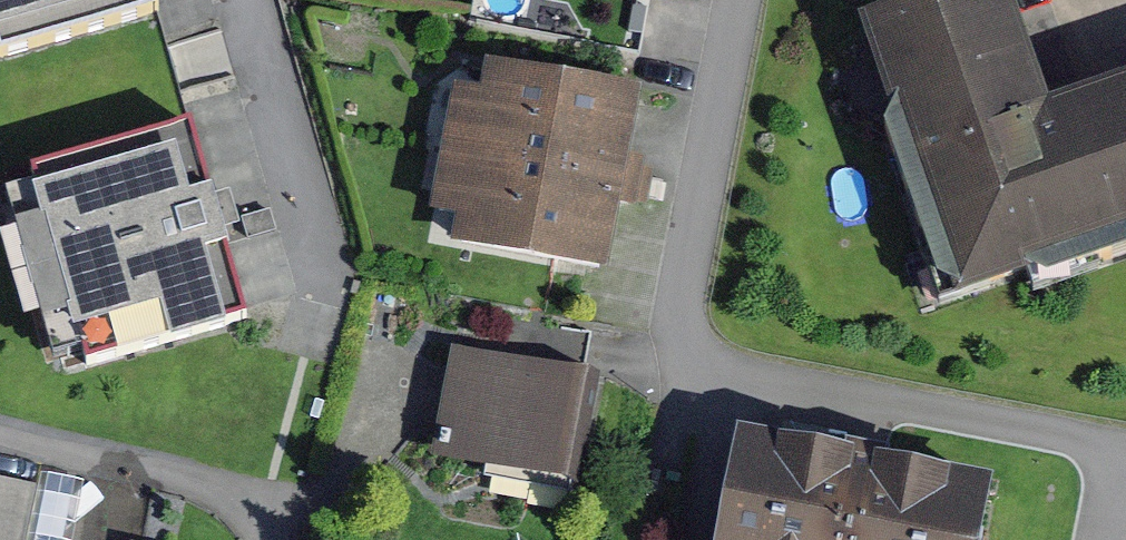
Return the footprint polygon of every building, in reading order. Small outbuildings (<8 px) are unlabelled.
[(154,0),(0,0),(0,57),(158,12),(154,0)] [(1047,125),(1005,0),(943,0),(868,25),(955,287),(1125,231),(1125,99),(1047,125)] [(672,97),(513,59),(470,236),(629,274),(672,97)] [(190,127),(0,180),(0,190),(53,381),(247,327),(190,127)] [(619,378),(465,349),(446,449),(599,478),(619,378)] [(745,441),(726,539),(979,539),(990,488),(745,441)] [(85,478),(0,456),(0,539),(69,539),(85,478)]
